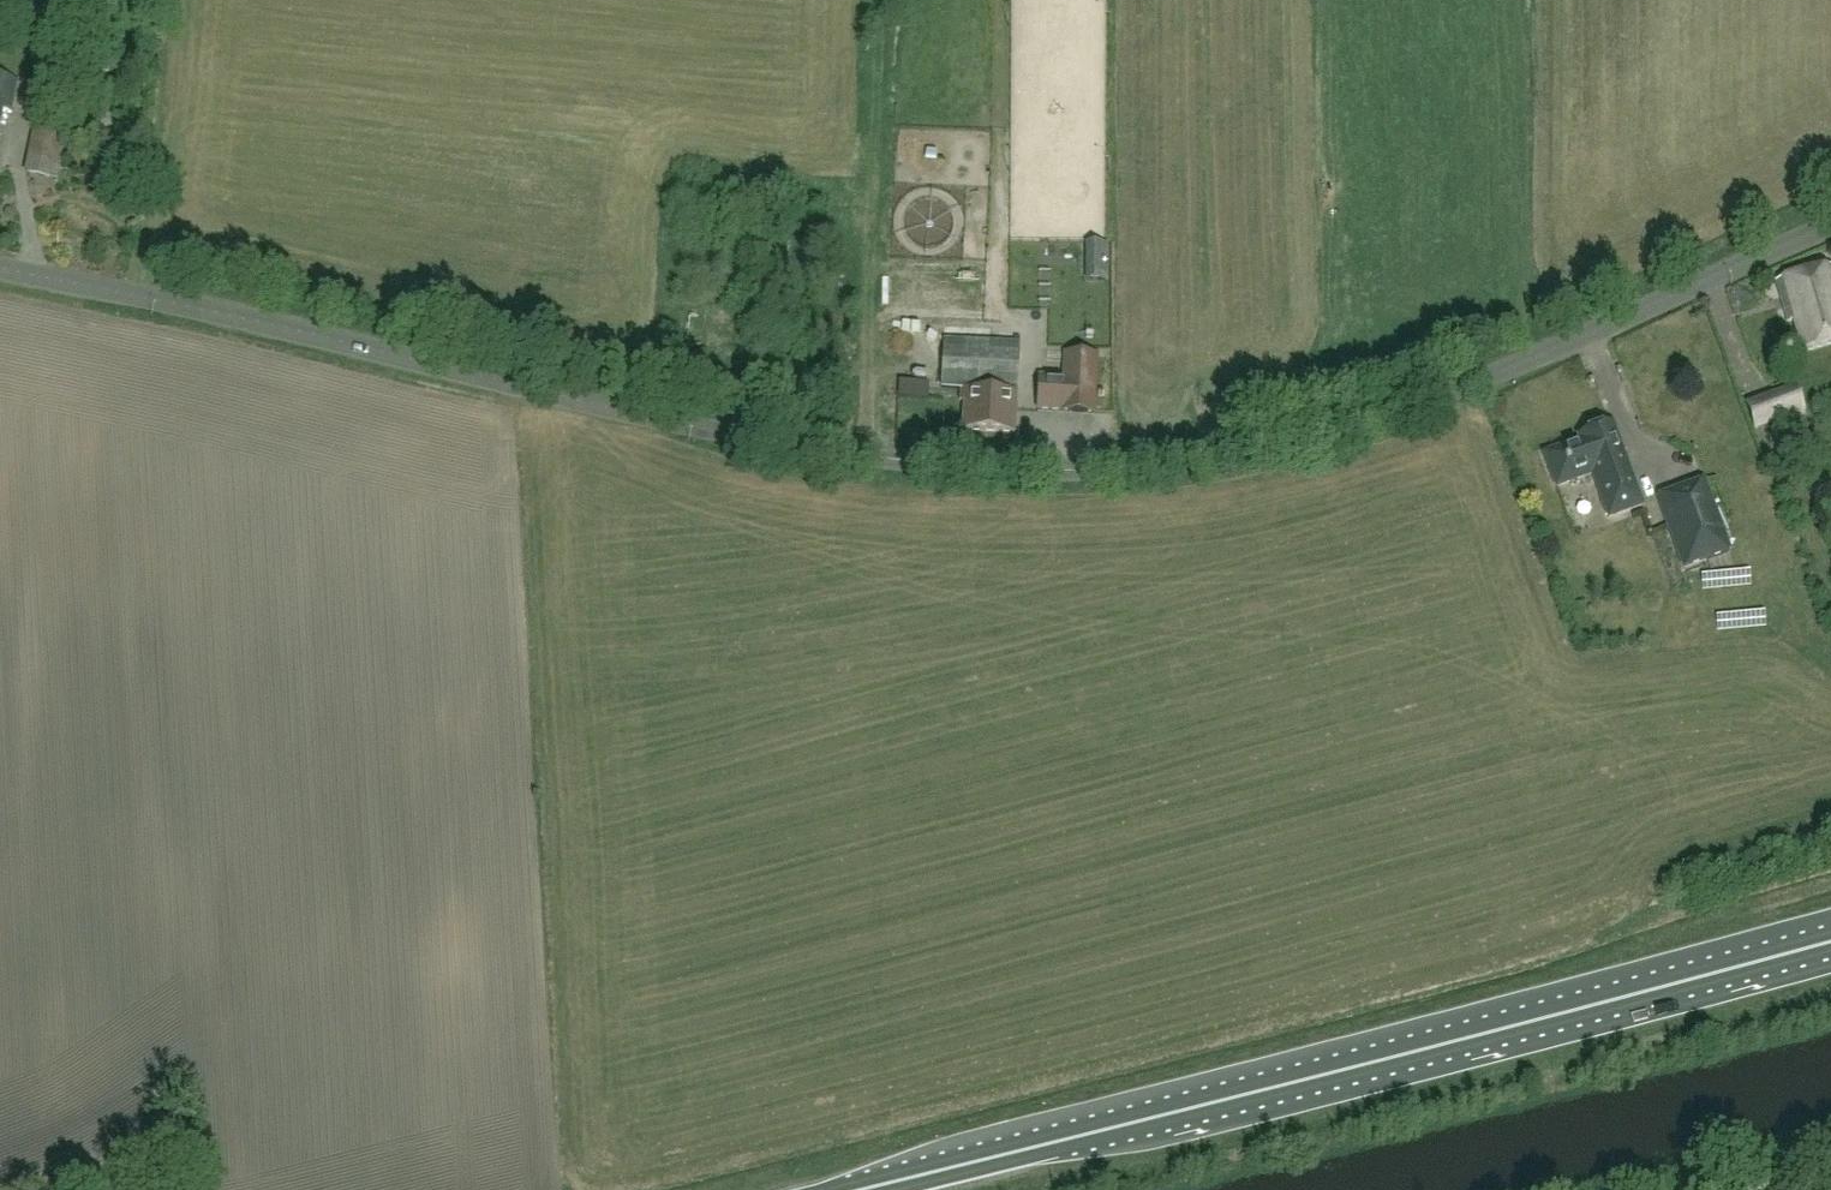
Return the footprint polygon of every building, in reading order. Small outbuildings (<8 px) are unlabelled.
[(0,78),(0,130),(4,112),(11,114),(18,82),(0,78)] [(27,160),(29,161),(61,167),(69,124),(36,117),(27,160)] [(1776,282),(1788,324),(1794,323),(1803,352),(1830,344),(1830,267),(1776,282)] [(1020,343),(944,339),(941,387),(961,389),(960,400),(965,401),(963,430),(1015,433),(1020,343)] [(1039,376),(1037,410),(1095,414),(1099,356),(1065,354),(1063,378),(1039,376)] [(1756,428),(1783,418),(1802,411),(1794,390),(1748,407),(1756,428)] [(1611,424),(1584,434),(1579,436),(1581,441),(1545,455),(1557,487),(1593,473),(1609,517),(1641,505),(1611,424)] [(1703,482),(1673,493),(1659,498),(1669,525),(1685,567),(1728,552),(1703,482)]
